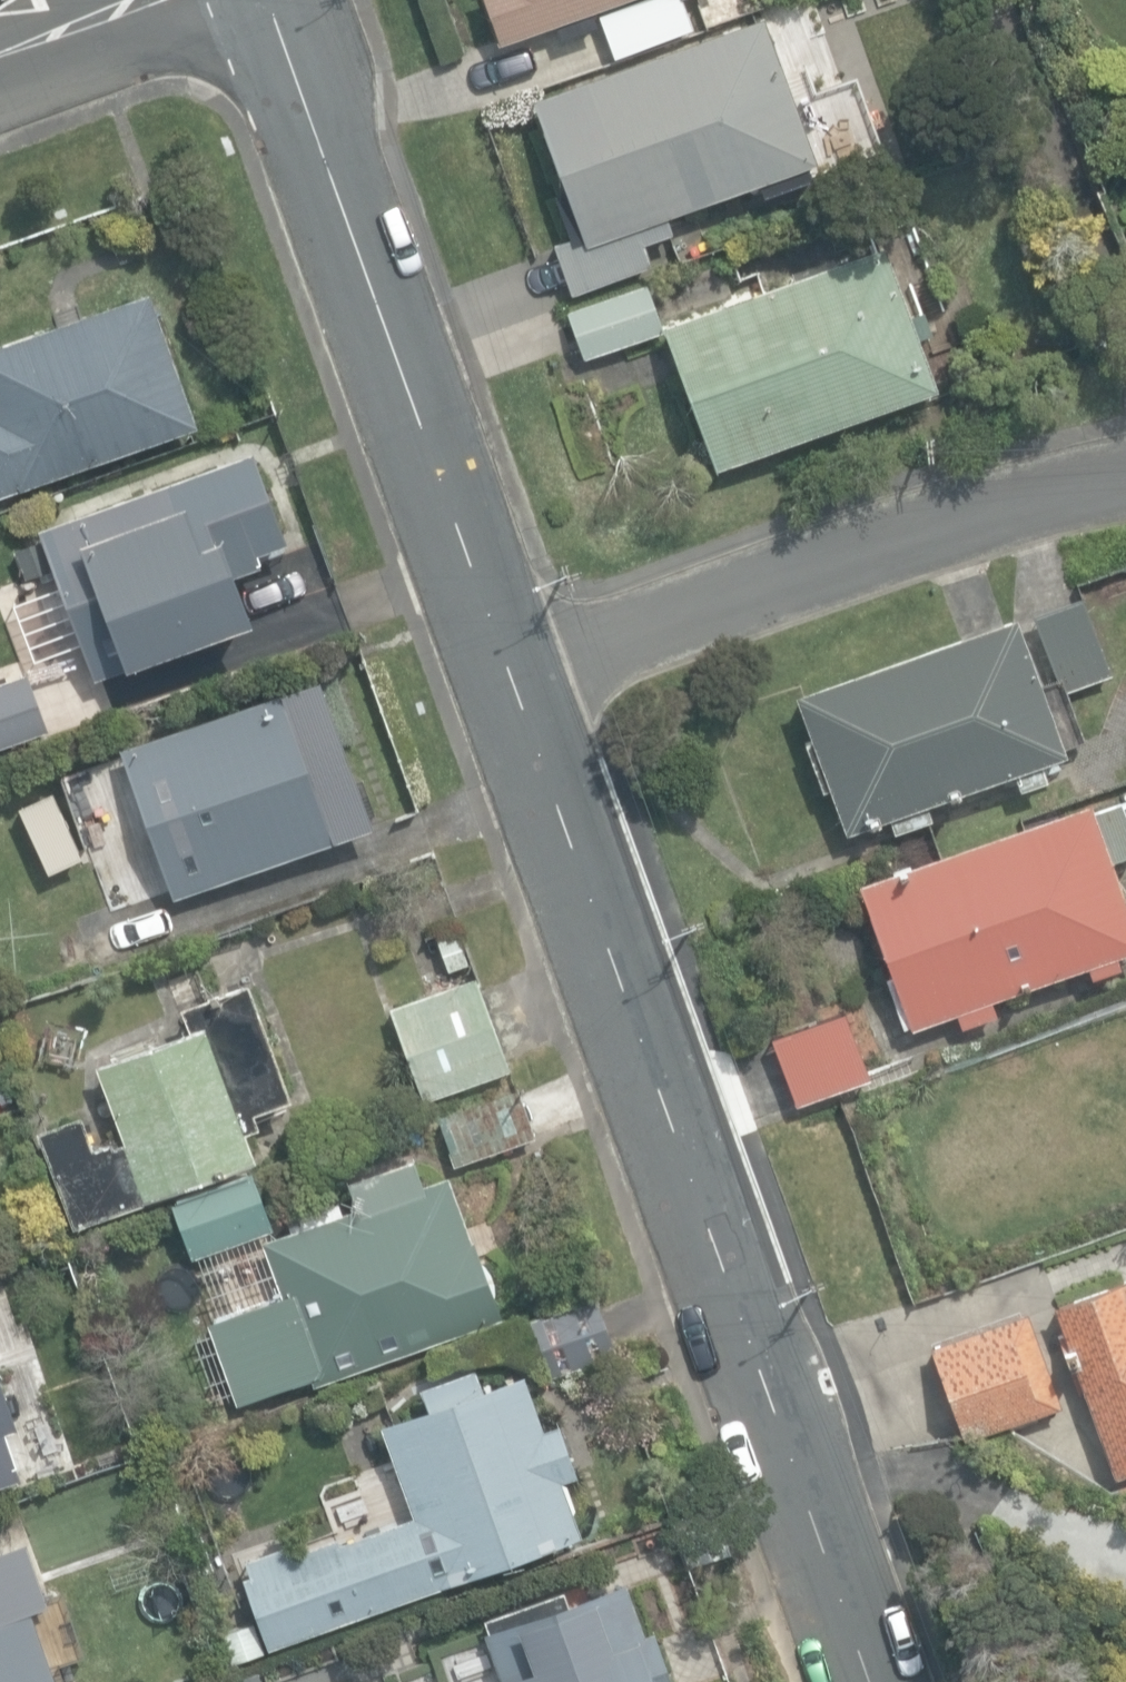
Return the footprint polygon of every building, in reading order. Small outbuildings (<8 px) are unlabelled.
[(501,43),(556,24),(560,38),(598,25),(593,10),(622,0),(486,0),(501,43)] [(616,56),(698,25),(689,0),(637,0),(600,14),(616,56)] [(554,245),(573,293),(651,263),(642,241),(673,231),(668,215),(761,182),(765,195),(791,185),(787,173),(816,162),(764,17),(533,100),(570,205),(560,209),(571,238),(554,245)] [(679,332),(732,478),(953,398),(900,252),(679,332)] [(649,277),(561,308),(578,358),(667,326),(649,277)] [(198,425),(150,291),(0,344),(0,496),(198,425)] [(39,525),(95,679),(258,619),(241,573),(264,565),(259,551),(289,540),(254,445),(39,525)] [(1033,617),(1061,692),(1111,673),(1083,598),(1033,617)] [(828,787),(844,834),(890,818),(895,832),(932,819),(927,805),(1013,774),(1019,790),(1046,780),(1041,764),(1067,754),(1016,615),(794,696),(809,739),(804,741),(821,790),(828,787)] [(120,750),(174,898),(375,825),(321,677),(120,750)] [(910,1030),(957,1013),(961,1027),(995,1015),(990,1002),(1087,968),(1091,977),(1119,967),(1115,956),(1125,952),(1125,903),(1111,860),(1125,854),(1125,820),(1118,797),(1090,807),(1088,800),(857,882),(890,976),(886,977),(904,1028),(908,1026),(910,1030)] [(456,925),(433,933),(447,971),(469,962),(456,925)] [(389,1009),(424,1102),(510,1069),(475,976),(389,1009)] [(39,1130),(74,1227),(258,1160),(246,1129),(259,1124),(254,1110),(292,1096),(249,979),(183,1004),(191,1027),(96,1062),(122,1133),(94,1143),(84,1114),(39,1130)] [(772,1035),(798,1107),(873,1079),(847,1007),(772,1035)] [(437,1115),(454,1165),(535,1138),(517,1087),(437,1115)] [(205,1320),(235,1403),(312,1376),(315,1385),(503,1317),(474,1236),(471,1237),(448,1174),(424,1182),(414,1156),(347,1180),(356,1206),(261,1240),(281,1292),(205,1320)] [(172,1198),(194,1256),(273,1226),(251,1168),(172,1198)] [(1117,1476),(1125,1473),(1125,1279),(1057,1303),(1117,1476)] [(516,1325),(537,1381),(616,1350),(595,1295),(516,1325)] [(940,1371),(961,1430),(1047,1399),(1025,1340),(940,1371)] [(240,1576),(267,1650),(580,1534),(560,1478),(581,1471),(562,1420),(541,1428),(520,1373),(481,1387),(471,1358),(415,1378),(425,1407),(380,1423),(414,1516),(339,1545),(336,1536),(290,1553),(286,1541),(247,1556),(252,1572),(240,1576)] [(21,1477),(4,1426),(12,1423),(0,1386),(0,1484),(21,1477)] [(625,1581),(566,1602),(561,1589),(483,1616),(488,1630),(484,1632),(502,1681),(672,1681),(653,1628),(642,1631),(625,1581)] [(249,1620),(212,1634),(224,1667),(262,1654),(249,1620)] [(42,1627),(2,1640),(0,1634),(0,1681),(61,1681),(42,1627)]
